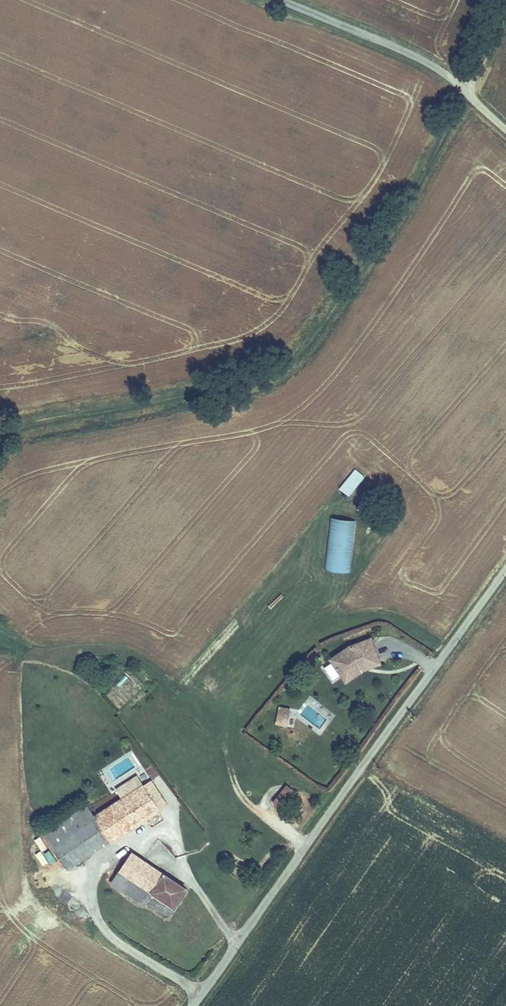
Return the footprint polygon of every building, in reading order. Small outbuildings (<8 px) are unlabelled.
[(355,469),(338,489),(348,497),(365,477),(355,469)] [(327,518),(325,571),(349,572),(352,520),(327,518)] [(330,655),(341,673),(358,662),(377,655),(370,636),(349,643),(330,655)] [(358,662),(341,673),(344,677),(360,667),(379,660),(377,655),(358,662)] [(318,734),(327,719),(305,705),(296,720),(318,734)] [(277,733),(287,735),(291,717),(281,715),(277,733)] [(161,783),(95,823),(108,845),(174,805),(161,783)] [(272,811),(282,819),(296,803),(286,794),(272,811)] [(65,872),(108,845),(95,823),(85,806),(41,833),(65,872)] [(34,842),(43,853),(48,848),(39,837),(34,842)] [(44,854),(49,866),(56,863),(52,851),(44,854)] [(120,873),(156,897),(167,880),(131,857),(120,873)] [(120,873),(117,877),(153,901),(156,897),(120,873)] [(153,901),(117,877),(111,886),(147,910),(153,901)] [(167,880),(156,897),(175,909),(186,893),(167,880)]
